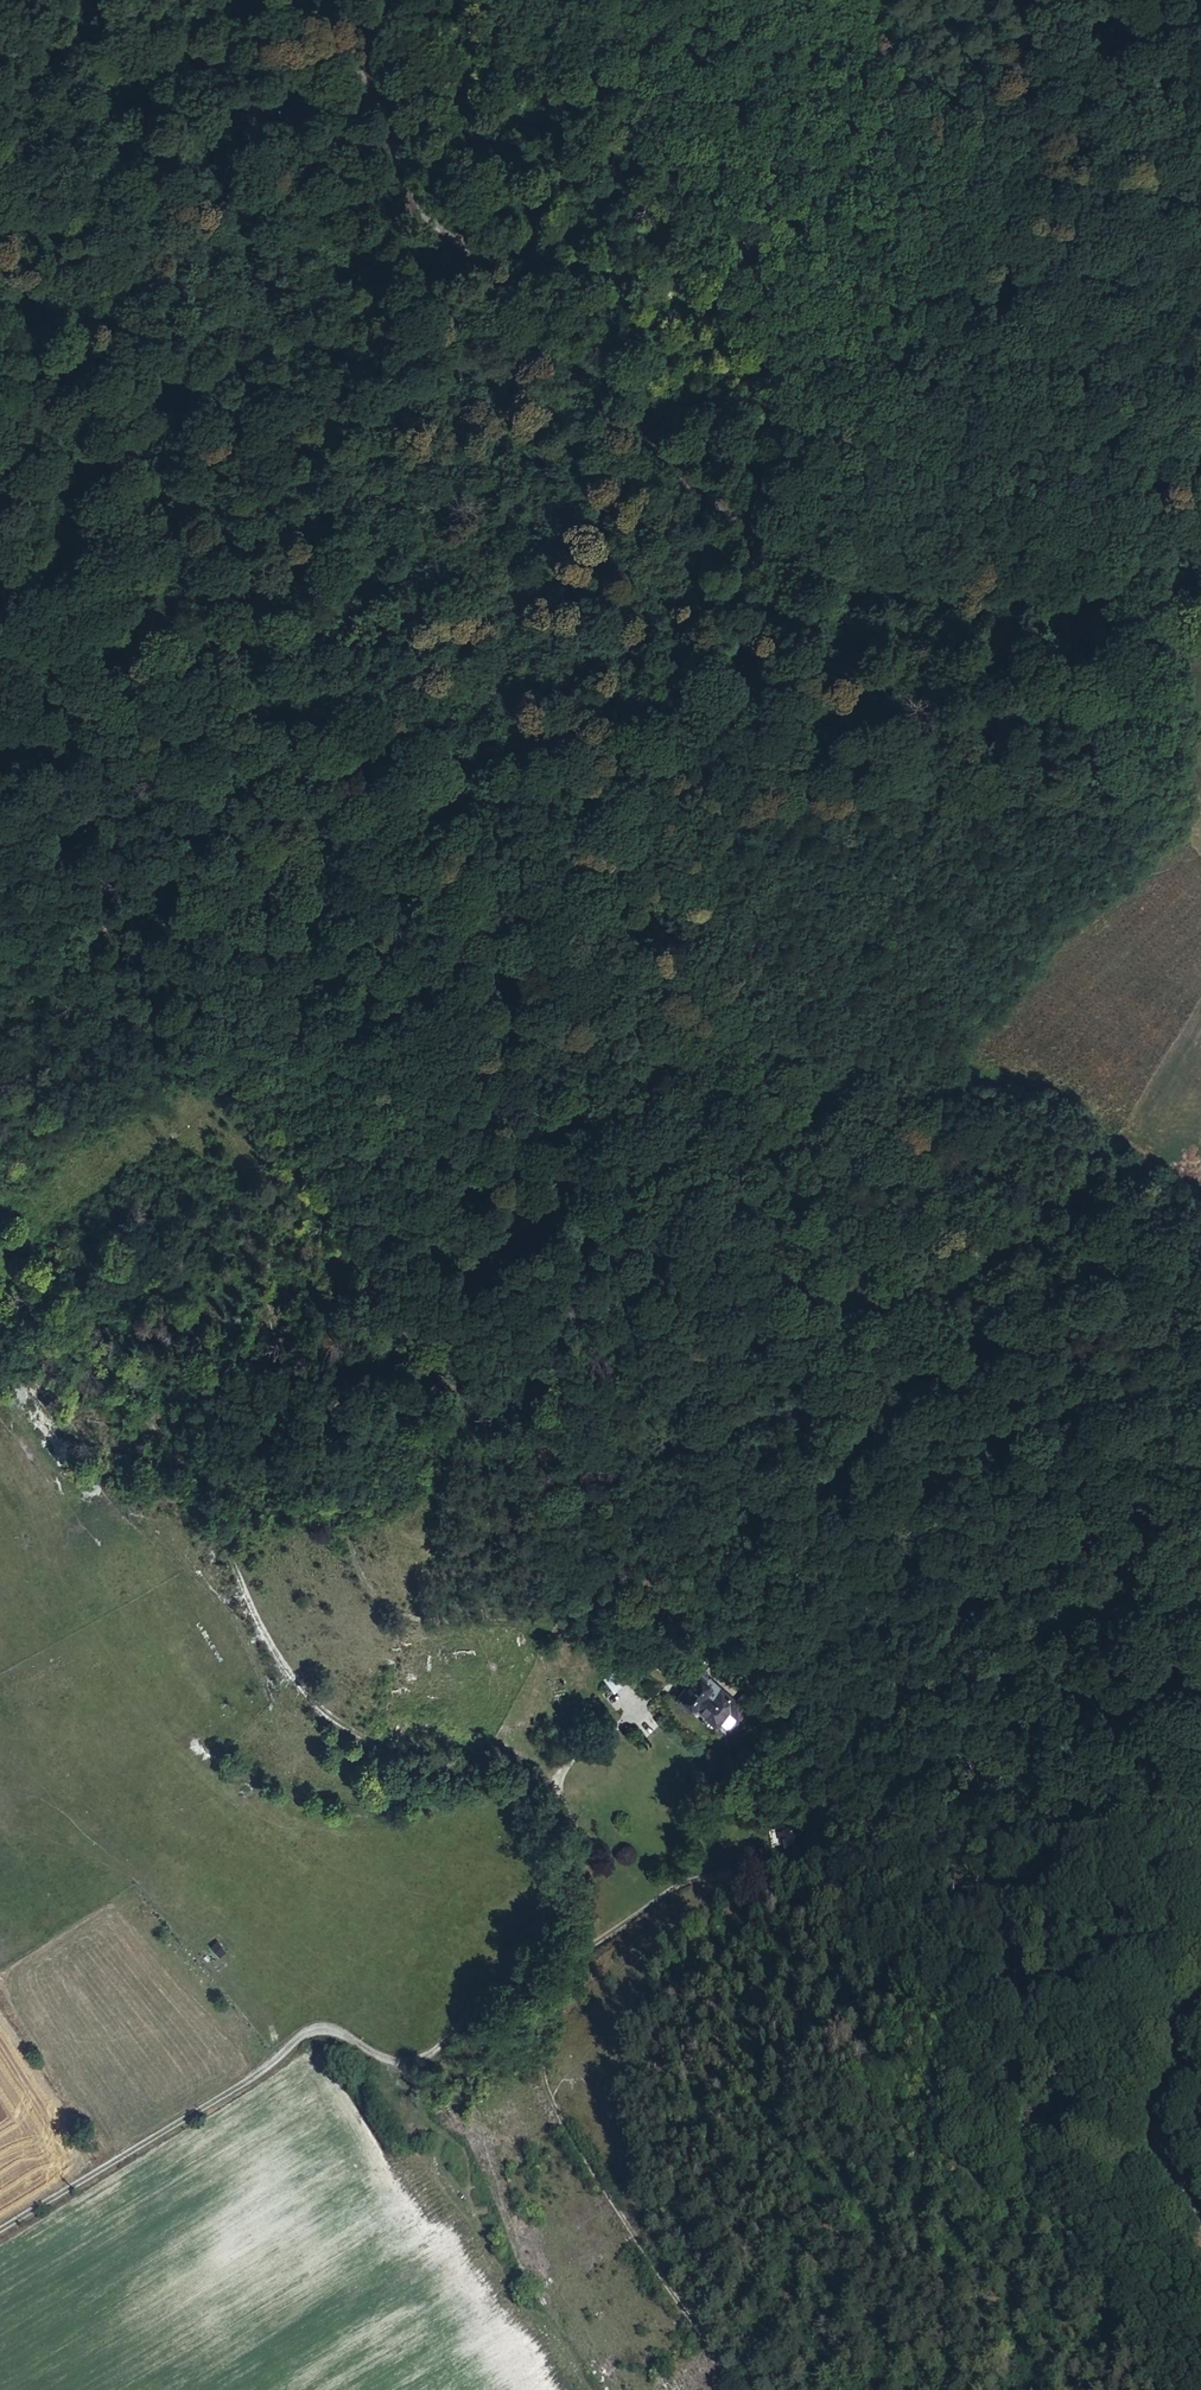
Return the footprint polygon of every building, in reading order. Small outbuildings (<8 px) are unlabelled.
[(615,1673),(604,1679),(613,1695),(624,1689),(615,1673)] [(688,1710),(685,1707),(675,1720),(691,1735),(694,1734),(701,1741),(704,1740),(716,1751),(724,1742),(734,1751),(742,1741),(722,1721),(714,1729),(706,1721),(709,1717),(695,1703),(688,1710)] [(784,1857),(812,1851),(809,1835),(802,1837),(800,1825),(778,1830),(784,1857)] [(554,1957),(560,1941),(546,1934),(540,1950),(554,1957)]
